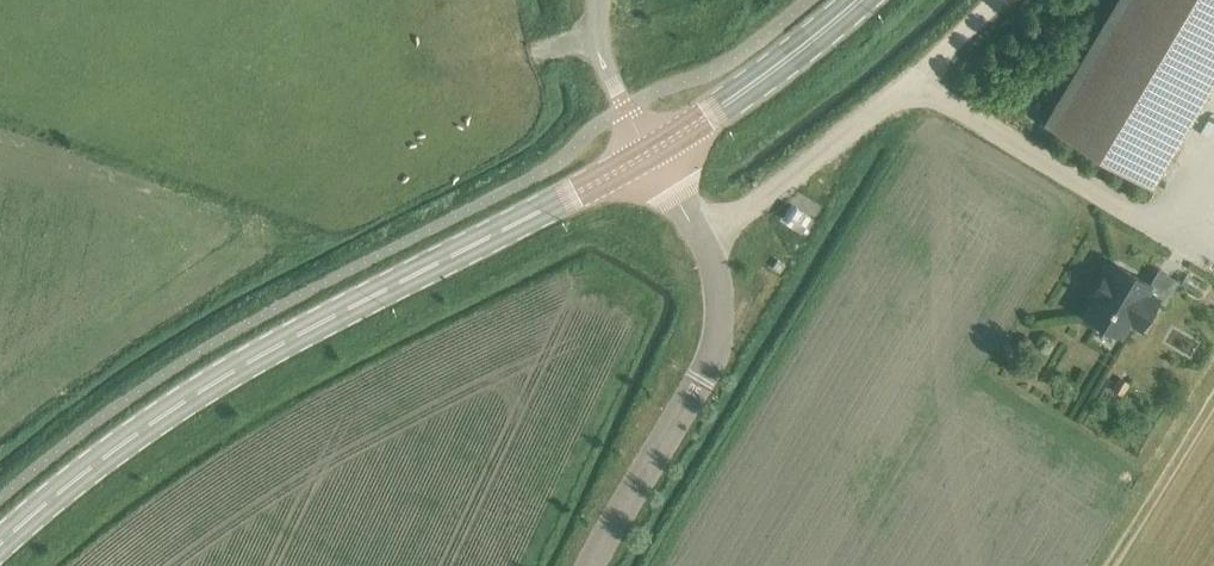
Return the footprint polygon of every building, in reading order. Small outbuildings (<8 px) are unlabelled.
[(1153,186),(1213,83),(1213,0),(1116,0),(1044,121),(1153,186)] [(1095,297),(1086,314),(1120,334),(1128,321),(1136,306),(1148,313),(1157,298),(1146,291),(1150,284),(1148,283),(1115,264),(1110,273),(1106,271),(1099,283),(1103,285),(1095,297)]
